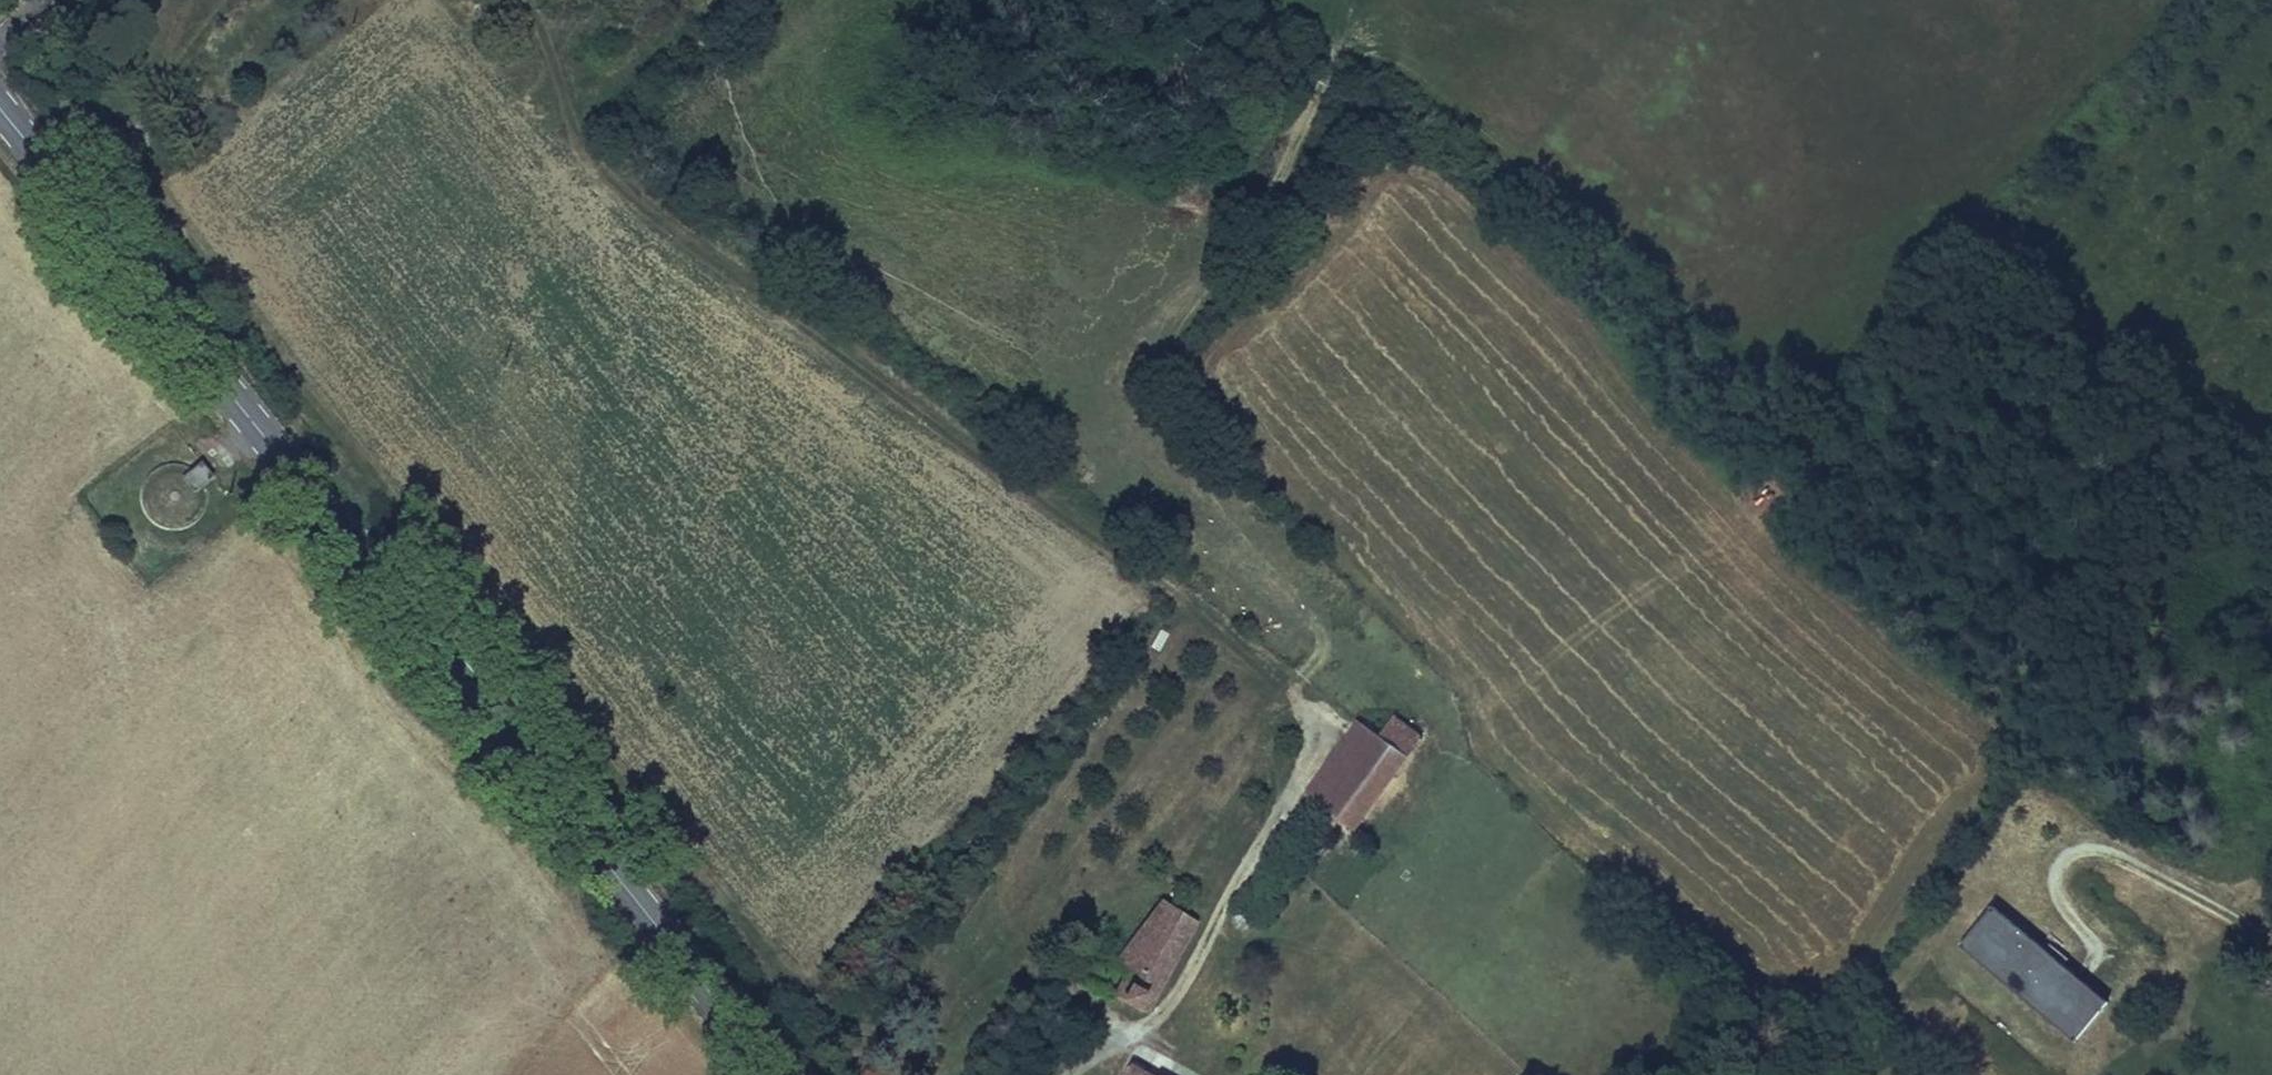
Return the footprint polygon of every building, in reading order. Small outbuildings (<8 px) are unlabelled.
[(144,490),(143,494),(143,495),(145,506),(147,512),(151,519),(158,525),(163,528),(169,531),(175,532),(187,532),(193,530),(199,528),(206,523),(211,517),(215,509),(217,502),(217,491),(215,484),(223,478),(210,461),(203,466),(196,462),(187,459),(178,459),(171,460),(165,462),(160,464),(155,468),(152,472),(148,478),(146,483),(144,490)] [(1959,948),(2079,1039),(2112,996),(1992,905),(1959,948)] [(1202,952),(1172,929),(1104,1015),(1134,1038),(1202,952)]
